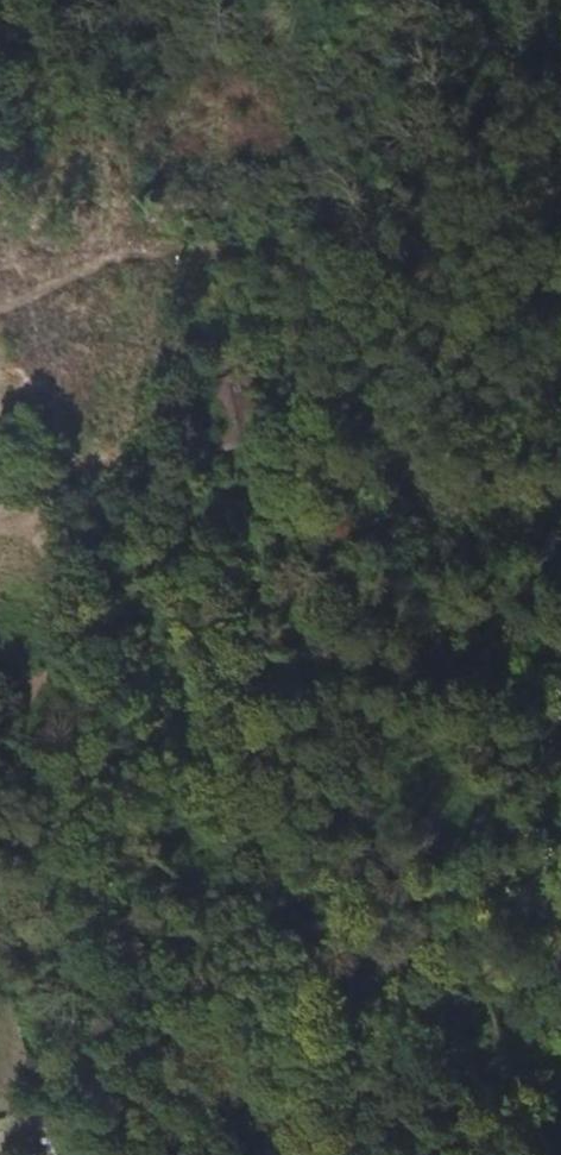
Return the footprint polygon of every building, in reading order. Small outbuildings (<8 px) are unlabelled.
[(243,366),(221,372),(239,459),(262,452),(243,366)]
